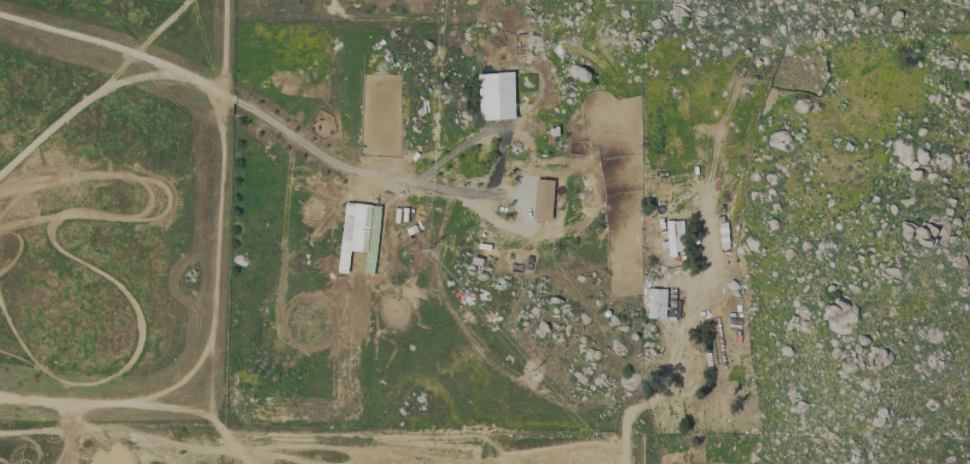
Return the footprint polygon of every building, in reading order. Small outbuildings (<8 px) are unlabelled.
[(561,104),(544,51),(528,56),(524,41),(513,45),(519,67),(528,64),(542,110),(561,104)] [(477,75),(479,120),(498,120),(496,74),(477,75)] [(553,180),(535,179),(533,221),(541,221),(542,211),(551,211),(553,180)] [(340,251),(377,252),(379,205),(343,203),(340,251)] [(668,254),(685,252),(681,220),(664,222),(668,254)] [(647,288),(666,288),(665,318),(646,317),(647,288)]
